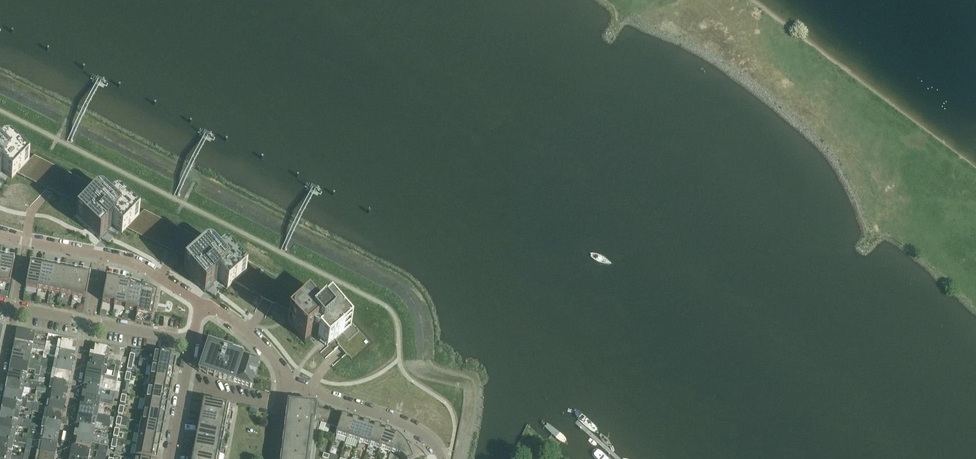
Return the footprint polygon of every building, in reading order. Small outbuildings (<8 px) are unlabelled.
[(2,170),(2,171),(3,170),(12,179),(16,174),(29,161),(29,160),(17,149),(11,144),(2,145),(0,146),(0,172),(2,170)] [(29,161),(16,174),(56,194),(83,208),(94,197),(100,192),(102,189),(70,173),(34,155),(29,160),(29,161)] [(83,208),(74,216),(99,241),(102,238),(108,232),(107,231),(108,231),(107,230),(112,225),(112,226),(113,225),(122,234),(126,229),(139,215),(138,215),(127,204),(122,199),(112,199),(110,201),(100,192),(94,197),(83,208)] [(139,215),(126,229),(137,234),(189,261),(208,244),(210,242),(144,210),(138,215),(139,215)] [(218,256),(208,244),(189,261),(182,267),(204,293),(214,285),(213,284),(219,279),(227,288),(234,282),(246,271),(230,252),(225,250),(218,256)] [(259,267),(230,252),(246,271),(234,282),(248,290),(259,267)] [(2,259),(0,267),(0,282),(9,284),(14,261),(2,259)] [(38,289),(42,267),(30,265),(25,287),(38,289)] [(54,269),(42,267),(38,289),(49,292),(54,269)] [(291,311),(296,314),(307,304),(318,317),(322,314),(319,311),(330,302),(330,301),(329,302),(259,267),(248,290),(261,296),(260,297),(274,304),(275,303),(291,311)] [(66,271),(54,269),(49,292),(61,294),(66,271)] [(66,271),(61,294),(73,296),(77,274),(66,271)] [(77,274),(73,296),(85,298),(90,276),(77,274)] [(106,279),(102,302),(114,304),(118,283),(119,281),(106,279)] [(114,304),(114,306),(126,308),(130,287),(130,285),(118,283),(114,304)] [(137,312),(135,322),(150,325),(156,294),(157,291),(144,286),(142,285),(141,289),(141,292),(137,312)] [(126,308),(125,310),(137,312),(141,292),(141,289),(130,287),(126,308)] [(317,330),(320,334),(318,336),(327,347),(335,340),(351,326),(344,317),(330,302),(319,311),(322,314),(318,317),(307,304),(296,314),(293,316),(292,315),(285,322),(304,344),(315,334),(315,333),(317,330)] [(337,344),(338,345),(347,355),(348,356),(349,355),(352,359),(371,343),(353,322),(352,323),(346,316),(344,317),(351,326),(335,340),(338,343),(337,344)] [(34,335),(17,332),(15,341),(45,347),(45,343),(33,341),(34,335)] [(15,341),(14,351),(31,354),(32,350),(44,352),(44,349),(45,347),(15,341)] [(46,342),(45,343),(45,347),(44,349),(74,354),(76,344),(58,341),(57,347),(49,345),(50,342),(46,342)] [(110,350),(92,346),(90,356),(121,362),(122,357),(111,355),(110,356),(109,356),(110,350)] [(251,387),(255,373),(259,362),(242,357),(243,355),(237,354),(236,351),(230,349),(228,351),(224,349),(215,346),(214,348),(209,346),(201,370),(218,375),(218,377),(234,383),(234,382),(251,387)] [(44,349),(44,352),(43,357),(43,358),(48,359),(46,358),(47,354),(55,356),(54,360),(72,364),(74,354),(44,349)] [(31,354),(14,351),(12,361),(41,366),(43,358),(43,357),(39,356),(38,361),(30,360),(31,354)] [(174,370),(175,366),(176,359),(171,358),(171,355),(154,352),(153,361),(147,360),(146,365),(174,370)] [(90,356),(88,366),(106,370),(107,363),(116,365),(115,371),(119,372),(121,362),(90,356)] [(43,358),(41,366),(41,368),(70,374),(72,365),(72,364),(54,360),(53,366),(47,365),(48,359),(43,358)] [(41,366),(12,361),(10,371),(27,374),(27,370),(35,371),(34,375),(39,376),(41,368),(41,366)] [(174,370),(146,365),(152,366),(150,377),(172,381),(174,370)] [(88,367),(86,376),(117,382),(119,372),(115,371),(113,377),(105,375),(106,370),(88,366),(88,367)] [(41,368),(39,376),(39,377),(44,378),(44,373),(52,375),(51,380),(68,383),(70,374),(41,368)] [(10,371),(8,380),(37,386),(39,377),(39,376),(34,375),(33,381),(26,380),(27,375),(27,374),(10,371)] [(117,382),(86,376),(84,386),(102,389),(110,391),(115,392),(117,382)] [(39,377),(37,386),(37,387),(67,393),(68,384),(69,384),(68,384),(68,383),(51,380),(50,386),(46,386),(46,384),(45,384),(45,380),(43,379),(44,378),(39,377)] [(150,377),(147,388),(170,393),(172,381),(150,377)] [(8,380),(6,390),(28,394),(30,385),(37,387),(37,386),(8,380)] [(84,386),(82,395),(113,402),(115,392),(110,391),(109,396),(101,394),(102,389),(84,386)] [(37,387),(35,396),(35,397),(40,398),(41,393),(48,395),(47,399),(65,403),(67,393),(37,387)] [(147,388),(145,400),(168,404),(170,393),(147,388)] [(28,394),(6,390),(4,399),(34,405),(35,397),(35,396),(30,395),(29,399),(27,399),(27,400),(22,399),(23,394),(28,395),(28,394)] [(82,395),(81,405),(98,409),(99,402),(112,405),(113,402),(82,395)] [(35,397),(34,405),(33,407),(63,413),(64,404),(65,404),(65,403),(47,399),(45,406),(37,404),(38,399),(40,399),(40,398),(35,397)] [(4,399),(2,409),(19,412),(20,407),(29,408),(28,414),(32,415),(33,411),(33,407),(34,405),(4,399)] [(145,400),(143,411),(166,415),(168,404),(145,400)] [(203,401),(200,414),(224,418),(226,405),(203,401)] [(281,458),(314,458),(319,423),(314,423),(314,421),(309,419),(313,407),(316,408),(316,406),(305,404),(305,405),(288,403),(281,458)] [(80,406),(79,415),(113,422),(114,418),(97,415),(98,409),(81,405),(80,405),(80,406)] [(33,407),(33,411),(44,413),(43,419),(61,423),(63,413),(33,407)] [(341,416),(316,408),(313,407),(309,419),(314,421),(337,428),(341,416)] [(19,412),(2,409),(0,419),(30,424),(30,423),(31,420),(18,418),(19,412)] [(143,411),(141,422),(163,426),(166,415),(143,411)] [(200,414),(198,426),(222,431),(224,418),(200,414)] [(79,415),(77,425),(94,428),(95,423),(103,424),(102,427),(109,429),(109,428),(112,429),(113,422),(79,415)] [(570,433),(549,415),(546,419),(563,436),(571,439),(570,433)] [(341,416),(337,428),(335,435),(346,438),(353,419),(341,416)] [(0,419),(0,421),(0,429),(16,432),(17,427),(29,430),(29,427),(30,424),(0,419)] [(30,423),(30,424),(29,427),(59,433),(61,423),(43,419),(42,425),(30,423)] [(364,423),(353,419),(346,438),(358,442),(364,423)] [(163,426),(141,422),(139,433),(161,437),(163,426)] [(364,423),(358,442),(369,445),(375,426),(364,423)] [(77,425),(75,435),(105,441),(106,434),(103,433),(102,436),(93,434),(94,428),(77,425),(76,425),(77,425)] [(198,426),(196,438),(219,443),(222,431),(198,426)] [(375,426),(369,445),(379,449),(386,430),(384,429),(375,426)] [(29,427),(29,430),(40,432),(39,440),(57,443),(59,433),(29,427)] [(0,429),(0,439),(26,444),(27,438),(28,435),(23,434),(22,437),(25,437),(25,439),(15,437),(16,432),(0,429)] [(379,449),(390,452),(396,435),(391,432),(386,430),(379,449)] [(139,433),(137,444),(159,449),(161,437),(139,433)] [(105,441),(75,435),(73,445),(91,449),(92,442),(100,443),(100,448),(103,449),(105,441)] [(396,435),(390,452),(397,455),(402,458),(412,458),(408,451),(404,444),(396,435)] [(27,438),(26,444),(25,449),(54,456),(56,446),(57,446),(38,442),(37,448),(31,446),(33,439),(27,438)] [(196,438),(195,444),(193,451),(217,455),(219,443),(196,438)] [(0,439),(0,449),(12,451),(12,446),(25,449),(26,444),(0,439)] [(137,444),(135,456),(149,458),(157,458),(159,449),(137,444)] [(70,458),(77,458),(106,458),(107,454),(97,452),(96,458),(89,458),(90,451),(72,448),(70,458)] [(0,449),(0,458),(23,458),(24,455),(21,454),(20,458),(16,457),(16,458),(11,458),(12,452),(11,452),(12,451),(0,449)] [(24,455),(23,458),(29,458),(29,457),(30,457),(30,456),(36,457),(36,458),(54,458),(54,456),(25,449),(24,455)] [(192,456),(192,458),(216,458),(217,455),(193,451),(192,456)]
